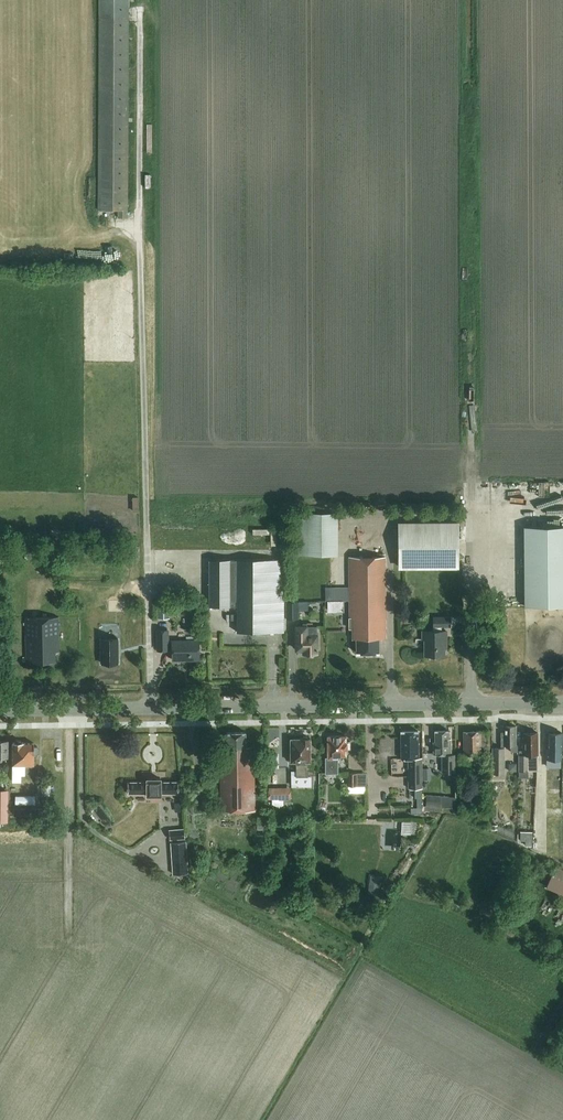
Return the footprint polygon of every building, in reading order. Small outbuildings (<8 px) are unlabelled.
[(98,210),(118,210),(118,217),(128,217),(129,0),(100,0),(98,210)] [(300,554),(337,554),(337,511),(300,511),(300,554)] [(460,569),(460,522),(399,522),(399,569),(460,569)] [(525,606),(562,605),(562,526),(524,526),(525,606)] [(350,624),(353,624),(353,638),(357,638),(357,652),(379,652),(379,638),(386,638),(385,556),(349,556),(350,624)] [(284,559),(209,559),(209,606),(237,606),(237,632),(285,632),(284,559)] [(299,610),(309,610),(309,601),(286,602),(287,619),(299,619),(299,610)] [(159,605),(158,618),(169,619),(169,605),(159,605)] [(56,661),(56,651),(60,651),(59,616),(26,617),(26,662),(56,662),(56,661)] [(442,626),(451,626),(451,617),(433,617),(433,631),(423,631),(423,639),(425,639),(425,655),(445,655),(445,648),(447,648),(447,631),(442,631),(442,626)] [(307,626),(307,623),(303,623),(303,626),(296,626),(297,649),(307,649),(307,653),(317,653),(317,626),(307,626)] [(170,650),(170,629),(157,629),(157,651),(170,650)] [(118,638),(102,638),(102,663),(118,663),(118,638)] [(189,659),(199,659),(199,640),(173,641),(173,657),(189,657),(189,659)] [(493,774),(504,774),(504,745),(511,745),(511,751),(518,751),(518,745),(516,745),(516,726),(504,726),(504,731),(501,731),(501,747),(493,747),(493,774)] [(409,788),(422,788),(422,757),(419,757),(418,730),(401,730),(402,758),(408,758),(409,788)] [(435,742),(434,742),(434,754),(442,754),(443,772),(455,772),(455,754),(451,754),(451,739),(449,739),(449,730),(435,730),(435,742)] [(481,747),(488,747),(488,730),(464,731),(464,754),(459,754),(460,762),(475,762),(475,754),(481,754),(481,747)] [(221,811),(255,810),(254,746),(246,746),(246,731),(227,732),(227,747),(223,747),(223,761),(220,761),(220,763),(209,764),(210,771),(220,771),(221,811)] [(538,754),(538,755),(538,732),(524,733),(524,754),(519,754),(519,770),(528,770),(538,770),(538,754)] [(562,749),(562,733),(548,732),(548,749),(546,748),(546,780),(547,780),(546,794),(561,794),(562,749)] [(347,749),(347,742),(347,735),(328,736),(328,757),(326,757),(326,774),(339,773),(338,756),(347,755),(347,749)] [(308,762),(311,762),(310,738),(309,738),(307,736),(304,736),(302,738),(301,738),(291,738),(291,762),(296,762),(296,776),(308,776),(308,762)] [(8,740),(0,740),(0,761),(2,761),(2,757),(8,758),(8,740)] [(38,753),(39,752),(39,747),(37,746),(34,746),(34,743),(24,743),(24,742),(22,742),(21,740),(16,740),(15,742),(13,742),(13,781),(20,781),(20,774),(24,774),(24,765),(34,765),(34,753),(38,753)] [(348,773),(348,790),(357,790),(357,773),(348,773)] [(161,782),(161,779),(147,779),(147,782),(128,782),(128,793),(147,793),(147,795),(161,795),(161,793),(179,793),(179,782),(161,782)] [(273,799),(291,799),(291,787),(273,787),(273,799)] [(8,822),(9,790),(0,790),(0,822),(8,822)] [(427,795),(426,806),(434,806),(455,808),(455,797),(427,795)] [(270,829),(269,817),(258,817),(258,829),(270,829)] [(411,834),(412,822),(402,821),(401,834),(411,834)] [(170,840),(185,838),(184,828),(169,830),(170,840)] [(521,834),(521,840),(526,840),(525,846),(532,846),(532,832),(526,832),(526,834),(521,834)] [(187,842),(172,843),(173,873),(189,873),(187,842)] [(556,866),(546,888),(550,890),(562,896),(562,869),(556,866)] [(371,874),(368,888),(381,890),(383,875),(371,874)]
